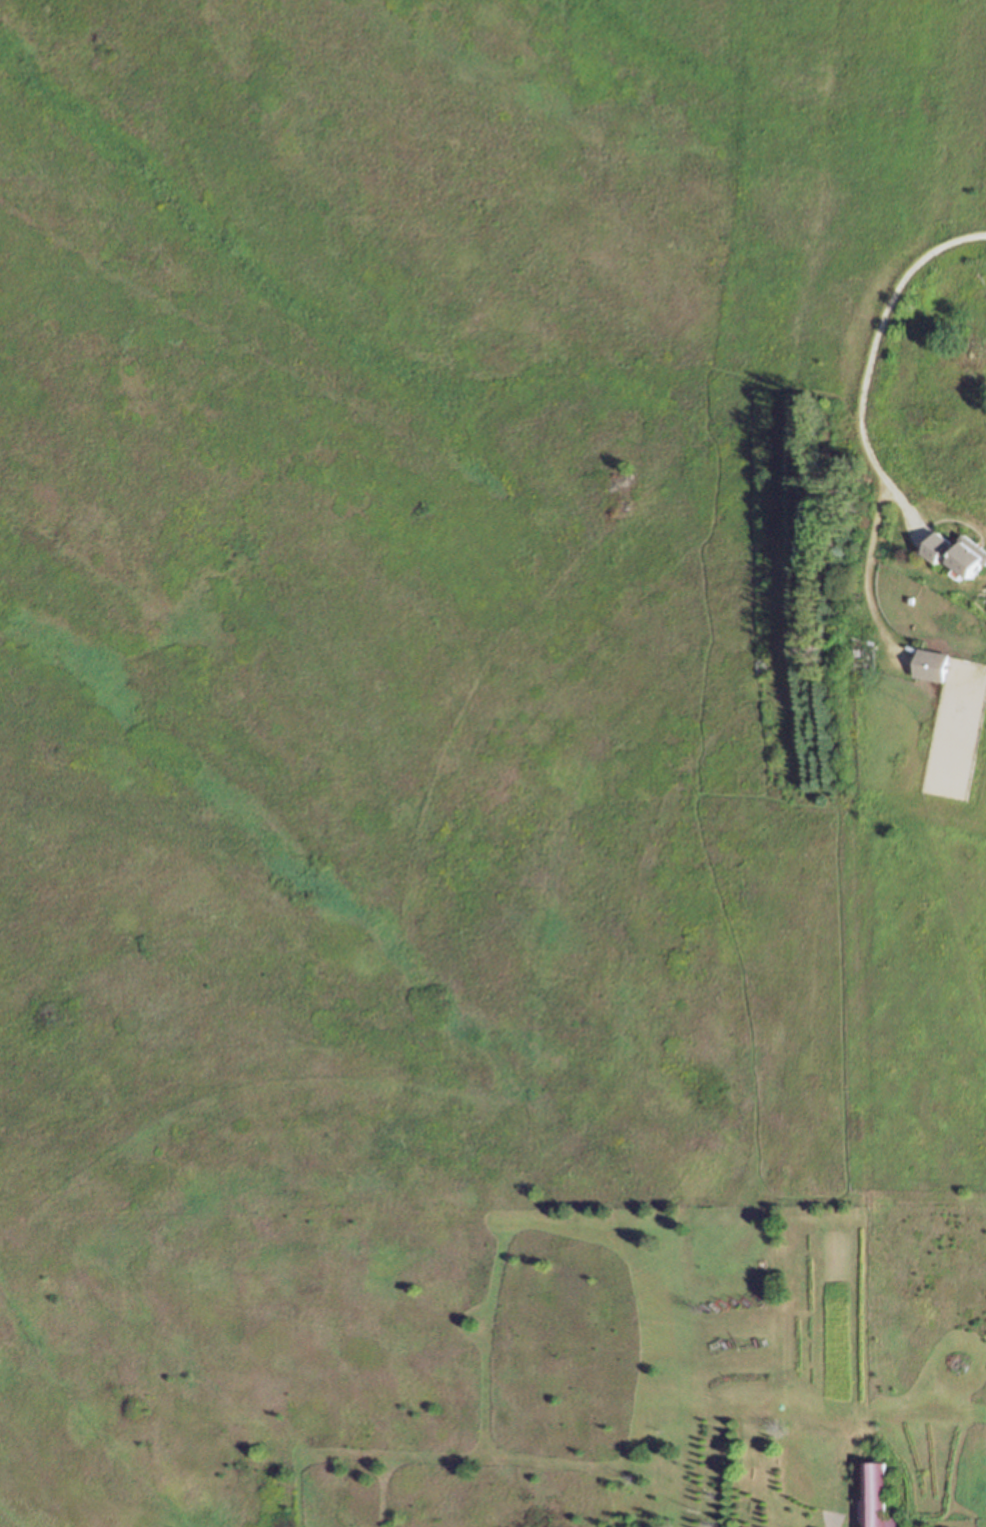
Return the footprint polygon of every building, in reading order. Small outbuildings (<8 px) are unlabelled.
[(967,533),(985,547),(985,563),(983,561),(972,577),(966,573),(962,579),(953,573),(958,565),(944,555),(938,563),(925,553),(941,530),(955,540),(952,544),(957,547),(967,533)] [(922,647),(952,652),(947,681),(917,675),(922,647)] [(821,1438),(830,1438),(830,1457),(821,1457),(821,1438)] [(899,1515),(899,1526),(863,1526),(863,1462),(887,1462),(887,1515),(899,1515)] [(820,1484),(828,1484),(827,1499),(819,1499),(820,1484)]
